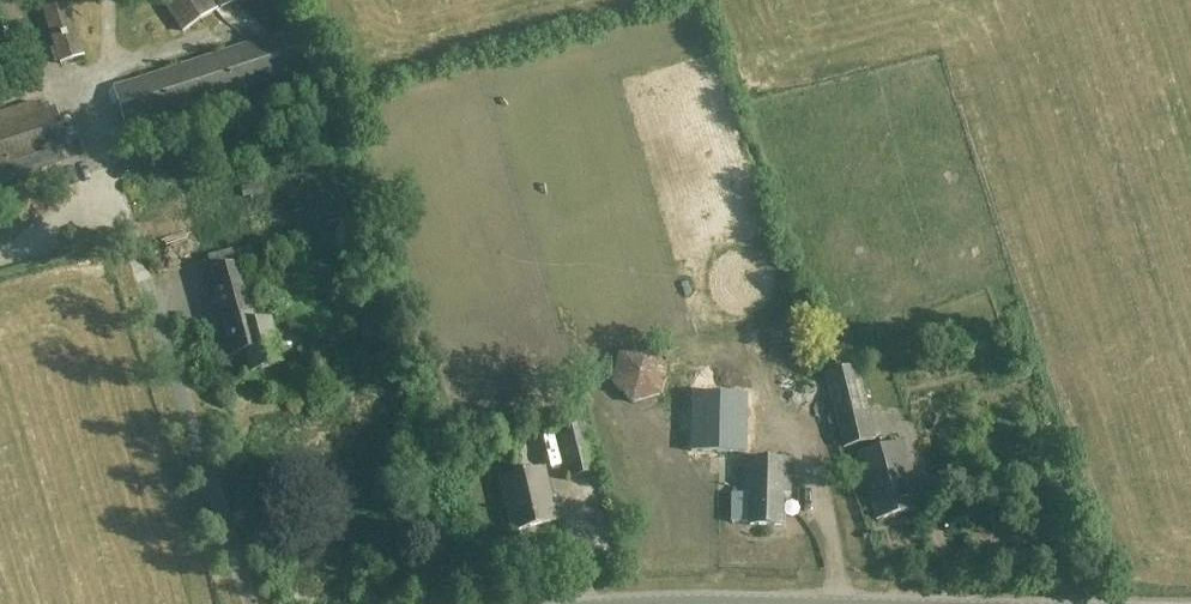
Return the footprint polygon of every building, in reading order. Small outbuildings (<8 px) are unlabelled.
[(66,0),(41,0),(61,63),(84,56),(66,0)] [(184,32),(217,10),(211,0),(163,0),(184,32)] [(220,10),(251,0),(217,0),(220,10)] [(317,64),(304,26),(114,88),(126,127),(317,64)] [(174,218),(171,199),(157,201),(160,220),(174,218)] [(253,260),(250,248),(234,253),(233,250),(209,257),(214,271),(240,263),(253,260)] [(240,263),(214,271),(214,272),(210,273),(224,322),(226,321),(235,355),(245,352),(251,371),(282,362),(270,320),(257,323),(240,263)] [(876,441),(857,367),(823,376),(842,450),(876,441)] [(712,391),(677,397),(682,427),(688,426),(694,462),(749,453),(743,417),(737,418),(732,388),(712,391)] [(818,397),(803,403),(809,418),(824,412),(818,397)] [(594,474),(583,426),(559,432),(571,480),(594,474)] [(909,459),(905,445),(860,458),(864,472),(877,520),(918,509),(917,503),(920,502),(909,459)] [(742,458),(717,459),(717,474),(728,473),(729,486),(743,485),(742,458)] [(791,460),(745,459),(744,494),(750,494),(750,525),(783,525),(783,496),(791,496),(791,460)] [(557,522),(544,470),(501,481),(514,532),(557,522)]
